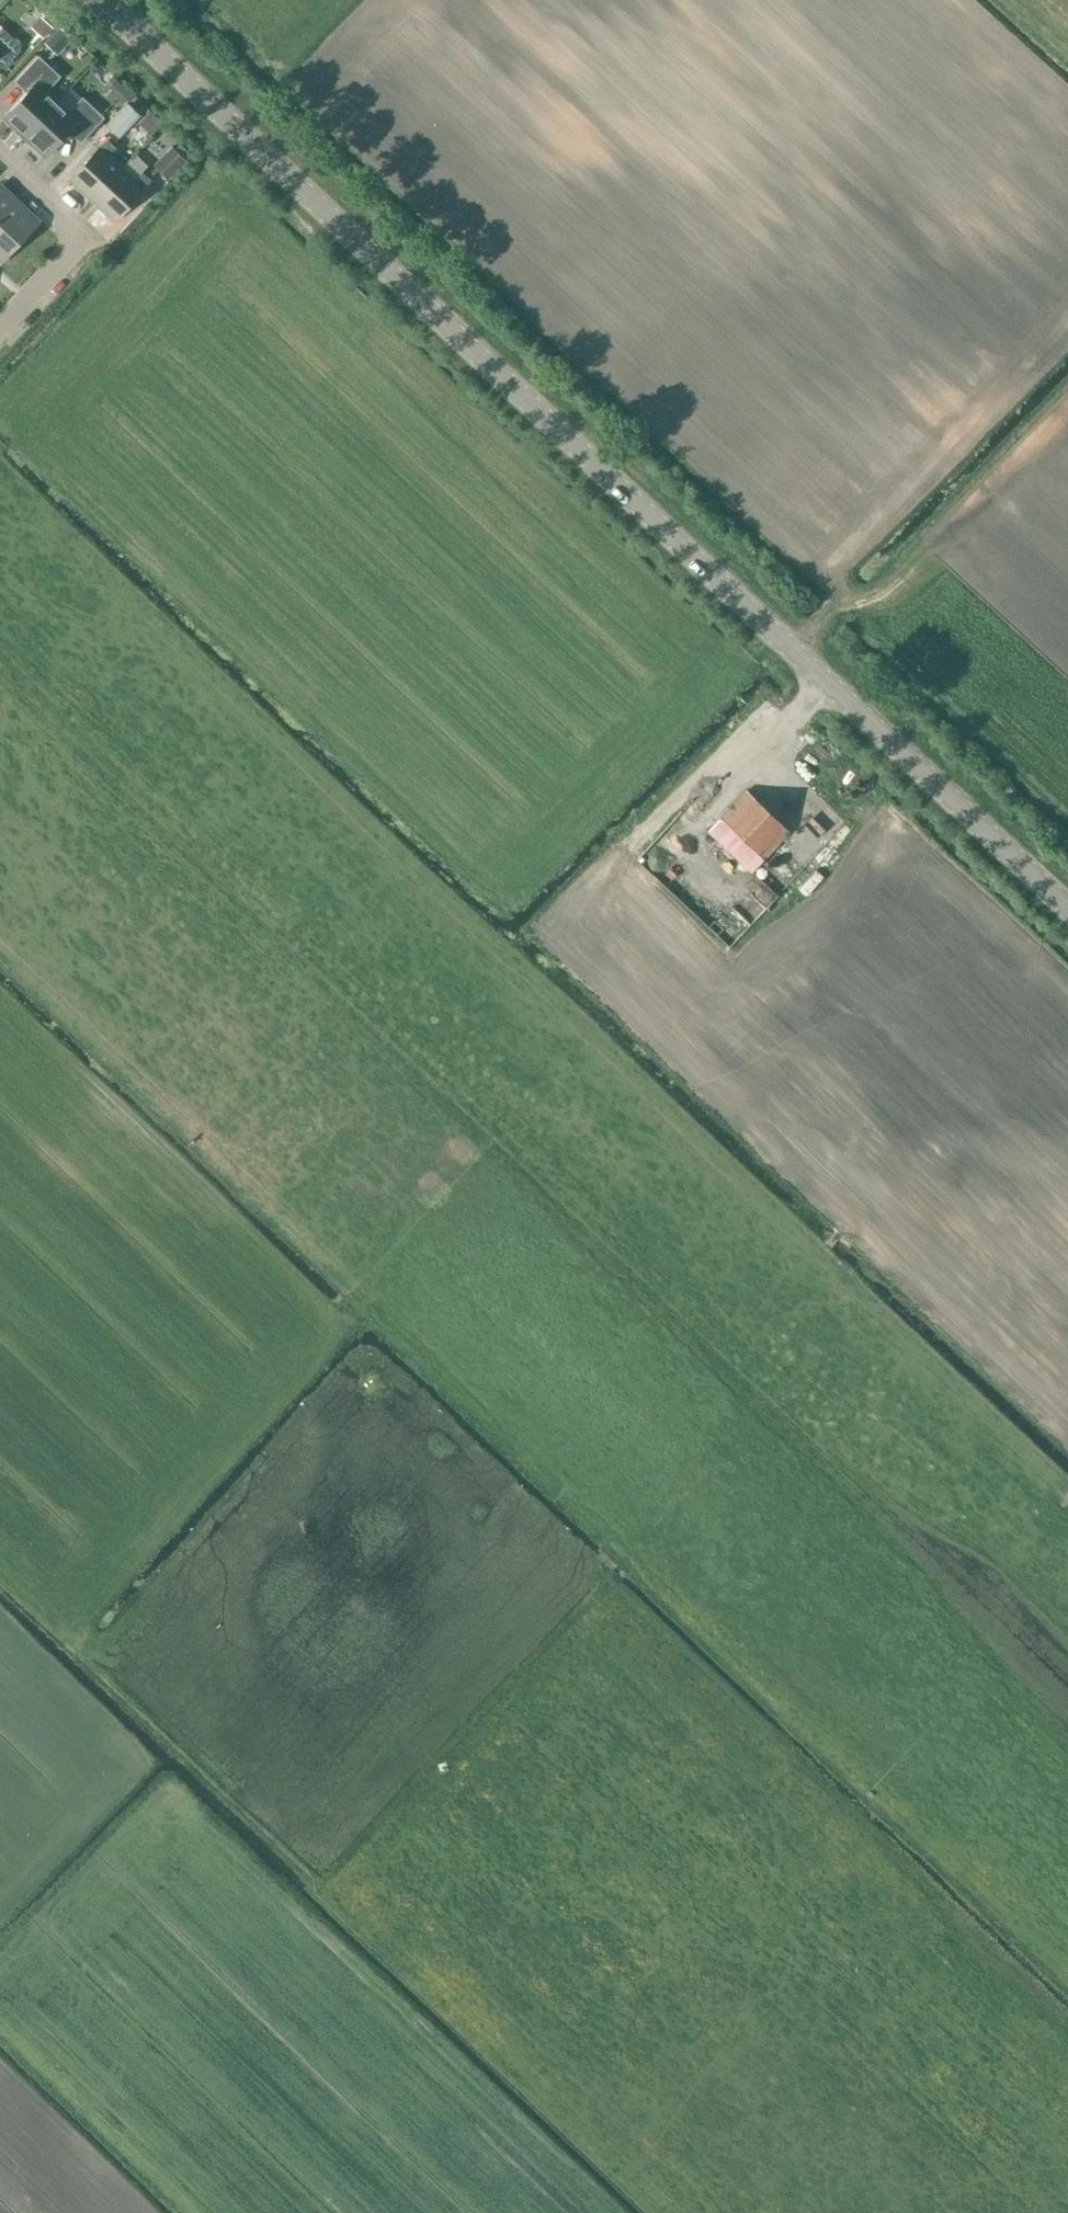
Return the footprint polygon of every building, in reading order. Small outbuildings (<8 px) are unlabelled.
[(68,46),(80,34),(72,26),(59,37),(68,46)] [(21,46),(2,27),(0,29),(0,68),(21,46)] [(24,137),(58,101),(47,90),(60,76),(38,56),(16,80),(28,92),(4,117),(24,137)] [(58,101),(24,137),(45,156),(69,130),(81,142),(104,118),(82,97),(70,111),(58,101)] [(140,115),(127,103),(106,125),(118,137),(140,115)] [(70,179),(92,200),(122,168),(109,155),(116,148),(107,139),(100,147),(70,179)] [(181,155),(171,146),(152,165),(168,180),(192,156),(186,150),(181,155)] [(135,179),(122,168),(92,200),(114,221),(144,188),(151,180),(142,172),(135,179)] [(19,242),(39,222),(0,185),(0,224),(19,242)] [(0,224),(0,263),(19,242),(0,224)] [(751,872),(790,831),(747,791),(709,831),(729,850),(751,872)] [(882,808),(874,814),(890,834),(898,827),(882,808)]
